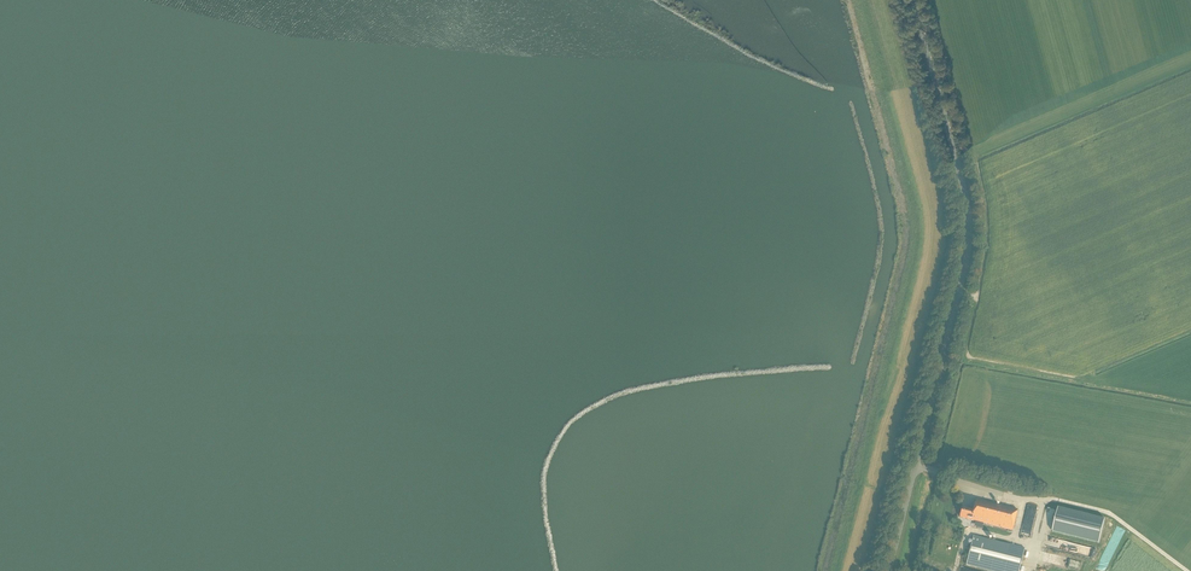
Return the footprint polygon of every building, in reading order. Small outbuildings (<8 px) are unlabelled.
[(1018,510),(996,504),(977,499),(974,510),(963,507),(960,517),(1014,530),(1018,510)] [(1026,506),(1021,524),(1029,526),(1033,507),(1026,506)] [(1059,507),(1053,531),(1099,543),(1105,519),(1059,507)] [(1027,535),(1028,528),(1019,526),(1018,533),(1027,535)] [(990,570),(1020,570),(1025,548),(974,535),(966,565),(990,570)]
